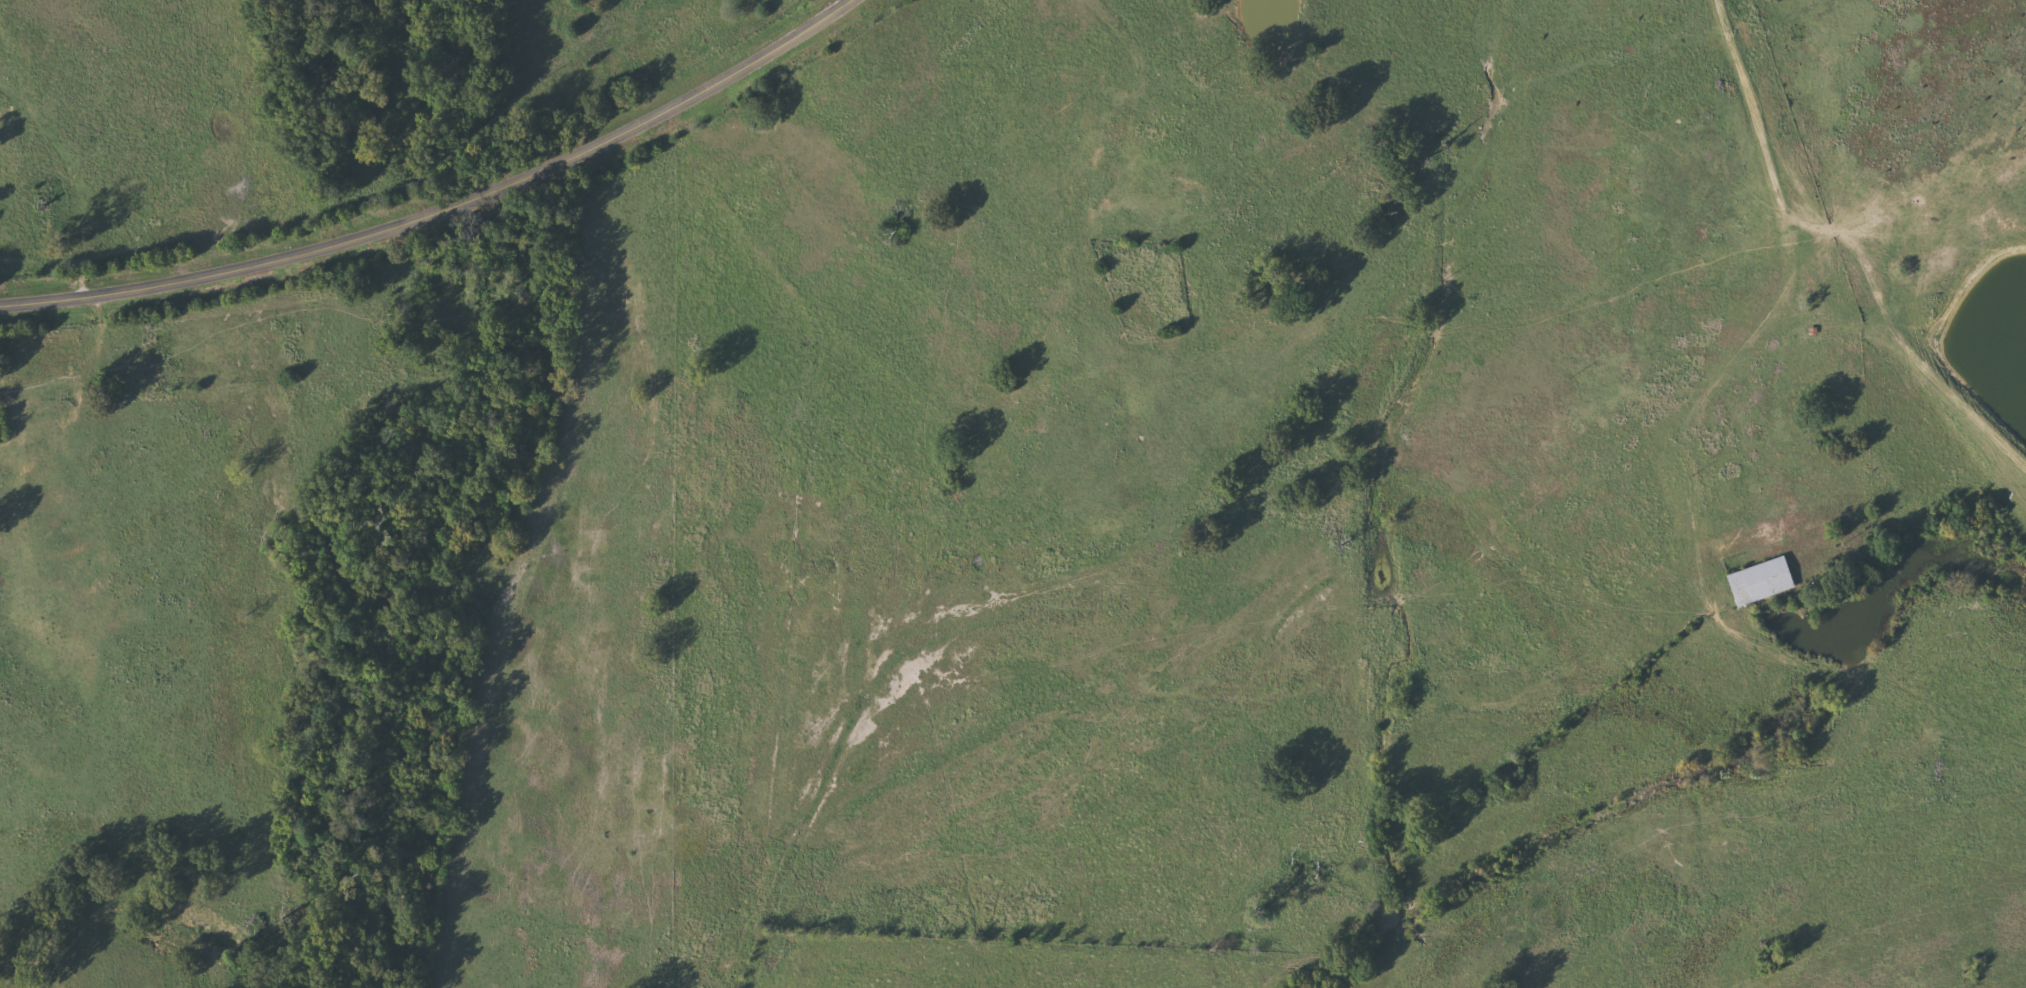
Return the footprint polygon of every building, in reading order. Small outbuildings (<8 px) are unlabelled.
[(1797,587),(1739,607),(1728,574),(1786,555),(1797,587)]
